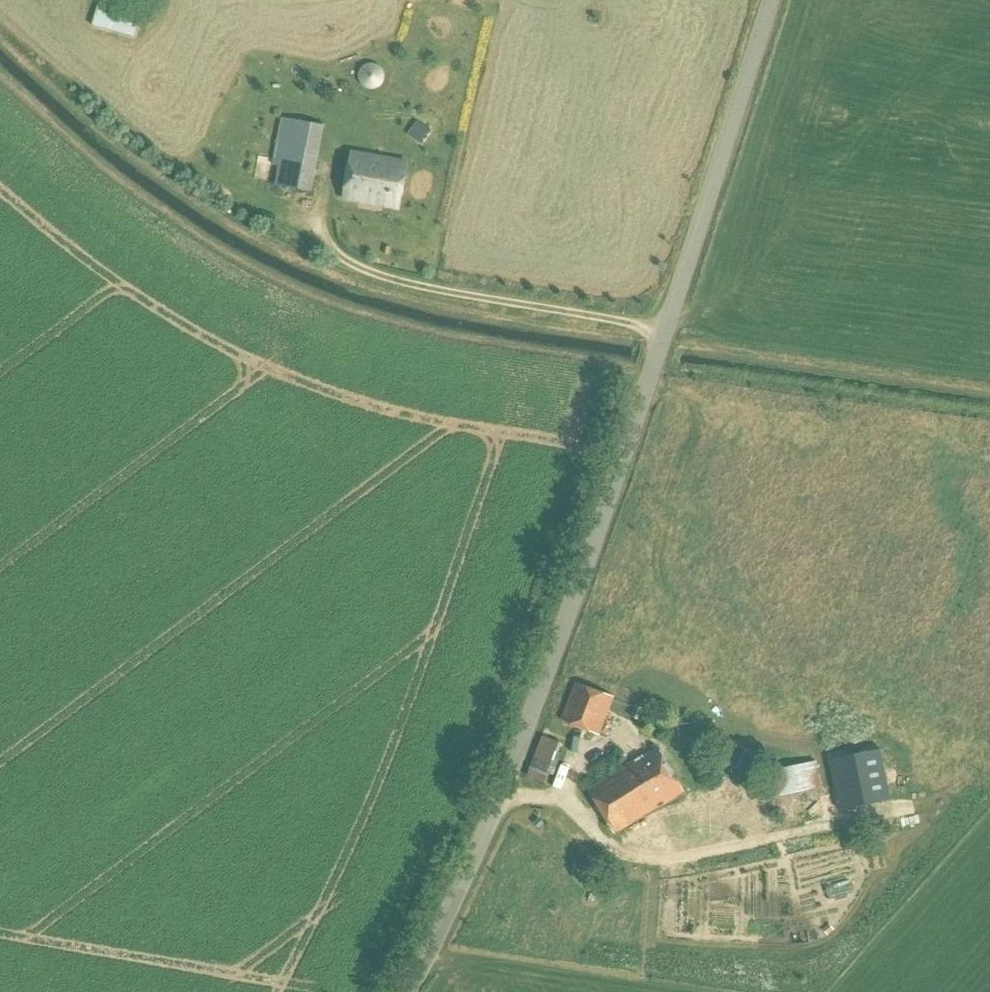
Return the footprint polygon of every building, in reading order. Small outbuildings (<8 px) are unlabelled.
[(142,11),(103,0),(100,0),(92,26),(135,38),(142,11)] [(312,192),(324,125),(281,117),(272,165),(279,166),(276,185),(312,192)] [(334,143),(333,167),(346,168),(348,144),(334,143)] [(399,208),(408,162),(353,152),(345,198),(399,208)] [(383,251),(381,258),(404,263),(406,256),(383,251)] [(599,734),(614,697),(576,683),(562,720),(599,734)] [(553,775),(561,753),(558,752),(561,743),(542,736),(527,777),(545,784),(549,773),(553,775)] [(616,832),(684,792),(658,748),(590,788),(616,832)] [(828,759),(838,811),(891,800),(881,748),(828,759)] [(773,798),(776,812),(818,804),(812,773),(770,782),(773,798)]
